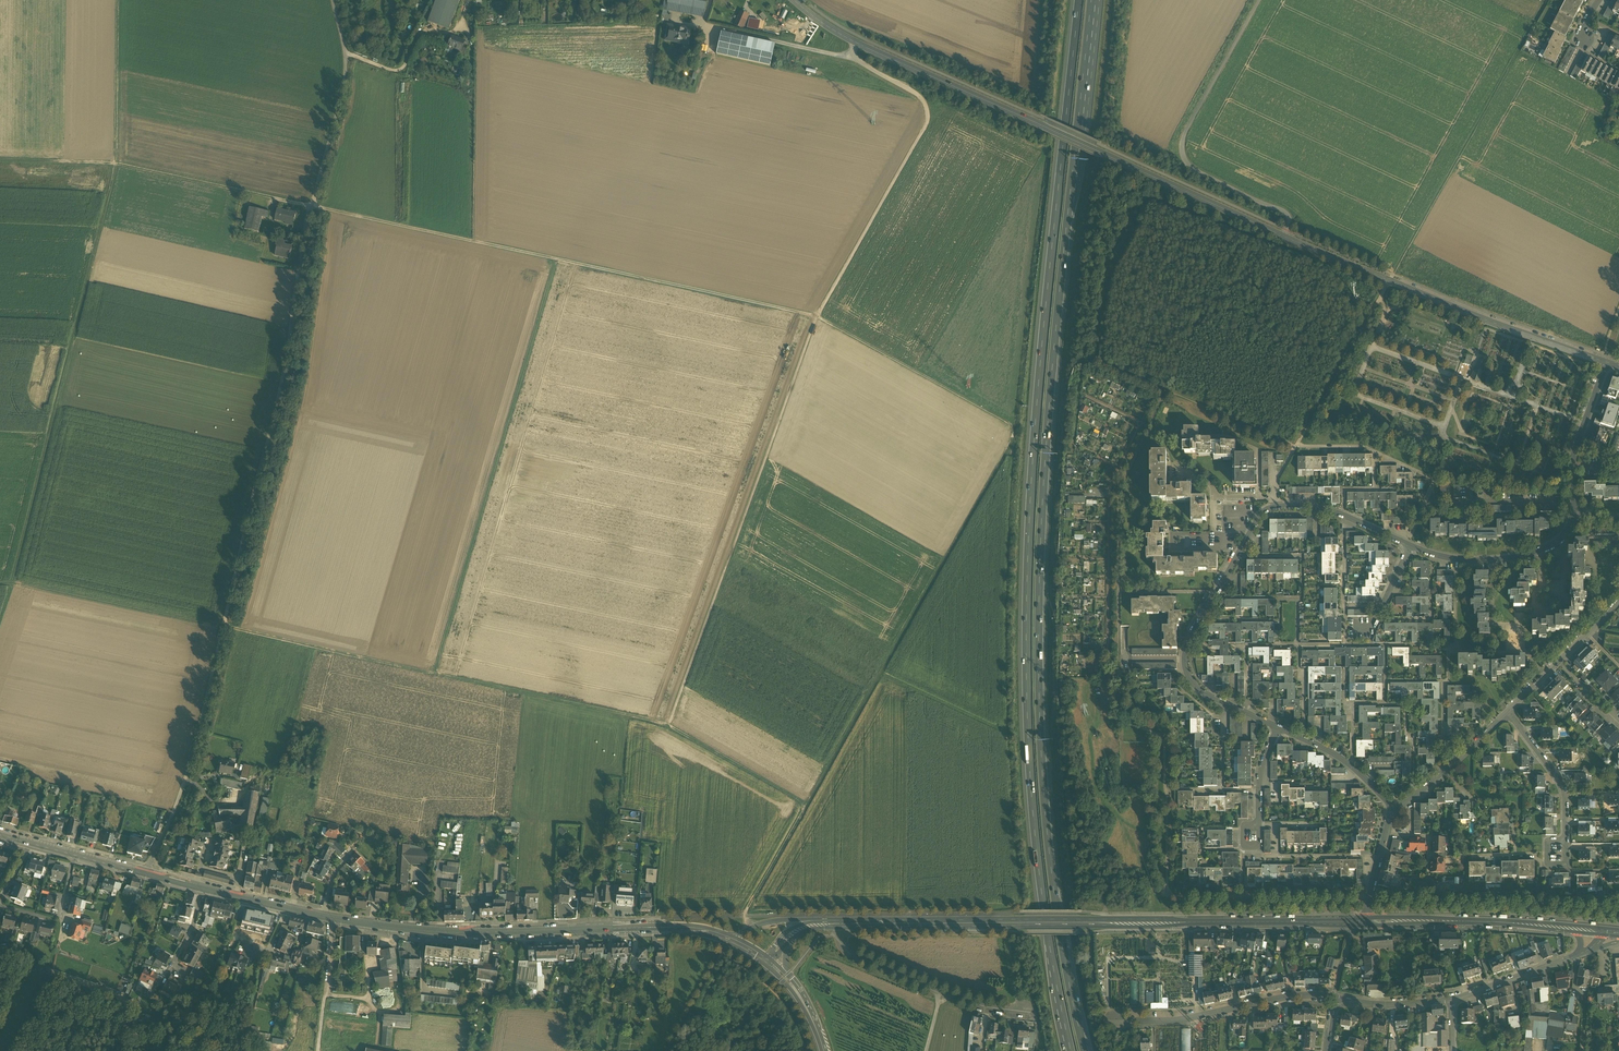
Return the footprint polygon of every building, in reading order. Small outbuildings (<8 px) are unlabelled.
[(428,22),(449,30),(460,0),(436,0),(428,22)] [(667,3),(705,10),(707,0),(668,0),(667,3)] [(1561,13),(1574,20),(1583,2),(1579,0),(1567,0),(1561,13)] [(667,3),(664,2),(663,10),(704,18),(705,10),(667,3)] [(1574,20),(1561,13),(1552,31),(1555,33),(1565,38),(1574,20)] [(744,29),(749,17),(741,14),(736,25),(744,29)] [(749,19),(747,28),(758,30),(760,21),(749,19)] [(690,32),(671,28),(669,39),(675,40),(674,42),(681,44),(682,41),(688,42),(690,32)] [(775,44),(721,32),(716,54),(770,66),(775,44)] [(1565,38),(1555,33),(1552,39),(1563,44),(1566,38),(1565,38)] [(465,41),(452,37),(448,47),(461,52),(465,42),(465,41)] [(1616,37),(1616,38),(1614,41),(1613,43),(1611,46),(1610,48),(1617,51),(1618,47),(1618,39),(1616,37)] [(1563,44),(1552,39),(1548,45),(1549,45),(1560,50),(1563,44)] [(465,42),(461,52),(460,54),(464,55),(468,43),(465,42)] [(1560,50),(1549,45),(1546,51),(1558,57),(1561,51),(1560,50)] [(1558,57),(1546,51),(1546,52),(1543,51),(1541,51),(1538,56),(1542,58),(1543,57),(1555,64),(1558,57)] [(1582,68),(1581,70),(1586,73),(1593,61),(1587,58),(1587,59),(1585,62),(1584,65),(1582,68)] [(1593,61),(1586,73),(1592,76),(1598,64),(1593,61)] [(1598,64),(1592,76),(1597,79),(1603,67),(1598,64)] [(1603,67),(1597,79),(1602,81),(1608,69),(1603,67)] [(1614,72),(1608,69),(1602,81),(1607,84),(1614,72)] [(1614,72),(1607,84),(1612,87),(1618,75),(1614,72)] [(264,210),(250,207),(245,229),(259,232),(262,217),(264,210)] [(292,213),(277,210),(275,219),(286,222),(285,223),(294,225),(295,220),(296,219),(295,219),(296,213),(292,212),(292,213)] [(285,241),(277,240),(276,245),(277,246),(275,255),(280,256),(281,255),(286,256),(286,257),(290,258),(293,247),(284,245),(285,241)] [(1473,356),(1467,354),(1464,363),(1470,365),(1473,356)] [(1481,359),(1476,369),(1482,371),(1485,360),(1481,359)] [(1476,369),(1475,369),(1472,377),(1474,380),(1477,381),(1481,380),(1483,372),(1482,371),(1476,369)] [(1613,378),(1607,396),(1616,399),(1618,392),(1618,380),(1613,378)] [(1600,424),(1614,428),(1618,413),(1618,408),(1607,404),(1606,407),(1601,421),(1600,424)] [(1082,405),(1080,411),(1086,414),(1089,408),(1082,405)] [(1236,443),(1211,443),(1211,440),(1198,440),(1198,428),(1184,428),(1184,436),(1186,436),(1186,440),(1188,440),(1188,444),(1185,444),(1185,453),(1198,453),(1198,455),(1216,455),(1216,458),(1233,458),(1233,456),(1235,456),(1236,456),(1236,443)] [(1603,432),(1595,429),(1593,436),(1591,436),(1589,441),(1594,442),(1593,443),(1599,445),(1602,437),(1604,438),(1606,433),(1603,432)] [(1617,435),(1610,452),(1618,455),(1618,435),(1617,435)] [(1167,453),(1152,453),(1152,463),(1150,463),(1150,470),(1152,470),(1152,477),(1167,477),(1167,453)] [(1236,456),(1235,456),(1235,486),(1255,486),(1255,456),(1236,456)] [(1397,466),(1380,466),(1380,475),(1391,475),(1391,483),(1397,483),(1397,478),(1397,473),(1397,466)] [(1413,473),(1397,473),(1397,478),(1405,478),(1405,489),(1413,489),(1413,473)] [(1167,477),(1152,477),(1152,484),(1150,484),(1150,490),(1152,490),(1152,501),(1167,501),(1167,499),(1167,489),(1167,477)] [(1605,488),(1605,487),(1598,487),(1596,487),(1595,483),(1584,484),(1584,495),(1591,495),(1592,498),(1603,498),(1603,499),(1618,499),(1618,488),(1605,488)] [(1191,486),(1171,486),(1171,489),(1167,489),(1167,499),(1178,499),(1178,500),(1185,500),(1185,499),(1191,499),(1191,498),(1191,486)] [(1340,487),(1324,488),(1324,493),(1332,493),(1332,504),(1340,504),(1340,487)] [(1364,493),(1348,493),(1348,501),(1359,501),(1359,509),(1364,509),(1364,501),(1364,493)] [(1380,493),(1364,493),(1364,501),(1375,501),(1375,509),(1380,509),(1380,501),(1380,493)] [(1397,493),(1380,493),(1380,501),(1391,501),(1391,509),(1397,509),(1397,501),(1397,496),(1397,493)] [(1413,496),(1397,496),(1397,501),(1405,501),(1405,512),(1413,512),(1413,496)] [(1206,498),(1191,498),(1191,499),(1191,521),(1206,520),(1206,498)] [(1497,530),(1483,530),(1483,526),(1478,526),(1478,527),(1468,527),(1468,526),(1449,526),(1449,524),(1440,524),(1440,520),(1435,520),(1435,521),(1430,521),(1430,532),(1435,532),(1435,536),(1440,536),(1440,535),(1449,535),(1449,536),(1454,536),(1459,536),(1459,537),(1464,537),(1464,536),(1468,536),(1468,537),(1473,537),(1473,536),(1478,536),(1478,539),(1483,539),(1483,541),(1488,541),(1488,540),(1492,540),(1492,541),(1497,541),(1497,537),(1497,530)] [(1516,523),(1502,523),(1502,521),(1497,521),(1497,530),(1497,537),(1501,537),(1501,534),(1506,534),(1506,533),(1511,533),(1511,534),(1516,534),(1516,533),(1520,533),(1521,534),(1525,534),(1525,535),(1530,535),(1535,535),(1539,535),(1539,529),(1544,529),(1544,530),(1549,530),(1549,520),(1535,520),(1535,522),(1516,522),(1516,523)] [(1166,524),(1154,524),(1154,536),(1164,536),(1165,536),(1165,533),(1167,533),(1166,524)] [(1154,536),(1149,537),(1149,559),(1157,559),(1164,559),(1164,536),(1154,536)] [(1569,615),(1560,615),(1560,618),(1555,619),(1555,620),(1546,620),(1546,622),(1541,622),(1537,622),(1537,623),(1532,623),(1532,634),(1539,634),(1539,638),(1546,638),(1546,633),(1548,633),(1548,632),(1555,631),(1555,630),(1569,630),(1569,625),(1571,625),(1571,623),(1578,623),(1578,612),(1582,612),(1582,605),(1584,605),(1584,596),(1582,596),(1583,581),(1584,581),(1584,580),(1589,579),(1589,572),(1583,573),(1583,561),(1584,561),(1584,556),(1583,556),(1583,552),(1585,552),(1585,551),(1586,551),(1586,546),(1585,546),(1585,542),(1575,542),(1575,549),(1573,549),(1573,551),(1567,551),(1567,558),(1572,558),(1572,574),(1573,574),(1573,579),(1571,579),(1571,598),(1573,598),(1573,602),(1571,602),(1571,612),(1569,612),(1569,615)] [(1217,555),(1194,555),(1194,559),(1194,570),(1217,570),(1217,555)] [(1171,559),(1164,559),(1157,559),(1157,574),(1171,574),(1171,559)] [(1194,559),(1171,559),(1171,574),(1194,574),(1194,570),(1194,559)] [(1429,562),(1412,562),(1412,567),(1420,567),(1421,578),(1429,578),(1429,562)] [(1521,586),(1529,586),(1536,586),(1536,582),(1537,582),(1537,576),(1535,576),(1535,572),(1523,572),(1523,576),(1524,576),(1524,579),(1520,579),(1520,581),(1521,581),(1521,586)] [(1489,573),(1476,573),(1476,578),(1473,578),(1473,583),(1474,583),(1474,597),(1474,602),(1470,602),(1470,606),(1474,606),(1474,611),(1474,616),(1477,616),(1477,620),(1478,620),(1478,625),(1478,630),(1479,630),(1479,635),(1490,635),(1490,630),(1489,630),(1489,625),(1487,625),(1487,621),(1489,621),(1489,616),(1485,616),(1485,606),(1486,606),(1486,601),(1485,601),(1485,592),(1485,587),(1484,587),(1484,582),(1489,582),(1489,573)] [(1440,576),(1437,576),(1437,581),(1445,581),(1445,593),(1453,593),(1453,576),(1450,576),(1447,576),(1443,576),(1440,576)] [(1428,581),(1412,581),(1412,586),(1420,586),(1420,597),(1428,597),(1428,581)] [(1529,586),(1521,586),(1517,586),(1517,591),(1517,593),(1511,593),(1511,598),(1510,598),(1510,600),(1514,600),(1514,602),(1514,607),(1525,607),(1525,603),(1527,603),(1527,598),(1530,598),(1530,595),(1529,595),(1529,586)] [(1452,595),(1436,595),(1436,601),(1444,601),(1444,612),(1452,612),(1452,595)] [(1412,597),(1396,597),(1396,604),(1407,604),(1407,614),(1412,614),(1412,603),(1412,597)] [(1420,597),(1412,597),(1412,603),(1420,603),(1420,614),(1428,614),(1428,597),(1420,597)] [(1153,599),(1140,599),(1140,601),(1132,601),(1132,615),(1139,615),(1139,612),(1153,612),(1153,599)] [(1174,599),(1153,599),(1153,612),(1169,612),(1169,613),(1174,613),(1174,599)] [(1241,600),(1225,600),(1225,607),(1236,607),(1236,616),(1241,616),(1241,607),(1241,600)] [(1258,600),(1241,600),(1241,607),(1252,607),(1252,616),(1258,616),(1258,605),(1258,600)] [(1274,600),(1258,600),(1258,605),(1266,605),(1266,616),(1274,616),(1274,600)] [(1174,613),(1169,613),(1169,626),(1165,626),(1165,649),(1177,649),(1177,628),(1179,628),(1179,620),(1181,620),(1181,613),(1174,613)] [(1450,621),(1434,621),(1434,624),(1434,628),(1445,628),(1445,640),(1450,640),(1450,621)] [(1258,623),(1241,623),(1241,624),(1241,629),(1252,629),(1252,642),(1258,642),(1258,629),(1258,623)] [(1274,623),(1258,623),(1258,629),(1269,629),(1269,642),(1274,642),(1274,623)] [(1225,624),(1209,624),(1209,631),(1220,630),(1220,640),(1225,640),(1225,631),(1225,624)] [(1241,624),(1225,624),(1225,631),(1236,630),(1236,643),(1242,643),(1241,629),(1241,624)] [(1401,630),(1401,624),(1385,624),(1385,630),(1395,630),(1396,643),(1401,643),(1401,630)] [(1417,624),(1401,624),(1401,630),(1412,630),(1412,643),(1417,643),(1417,630),(1417,624)] [(1434,624),(1417,624),(1417,630),(1428,630),(1428,643),(1434,643),(1434,628),(1434,624)] [(1228,657),(1228,640),(1226,640),(1220,640),(1212,640),(1212,645),(1220,645),(1220,657),(1224,657),(1228,657)] [(1588,647),(1584,651),(1594,660),(1598,656),(1593,652),(1588,647)] [(1269,648),(1253,648),(1253,655),(1264,655),(1264,664),(1269,664),(1269,648)] [(1351,648),(1335,648),(1335,651),(1335,655),(1346,655),(1346,667),(1350,667),(1351,667),(1351,655),(1351,648)] [(1367,655),(1367,648),(1351,648),(1351,655),(1362,655),(1362,667),(1366,667),(1367,667),(1367,655)] [(1384,648),(1367,648),(1367,655),(1378,655),(1378,667),(1382,667),(1384,667),(1384,648)] [(1409,648),(1392,648),(1392,655),(1403,655),(1403,667),(1409,667),(1409,663),(1409,656),(1409,648)] [(1291,651),(1275,651),(1275,656),(1283,656),(1283,667),(1291,667),(1291,651)] [(1318,651),(1302,651),(1302,658),(1313,658),(1313,667),(1318,667),(1318,658),(1318,651)] [(1335,651),(1318,651),(1318,658),(1329,658),(1329,667),(1335,667),(1335,655),(1335,651)] [(1594,660),(1584,651),(1580,655),(1590,664),(1594,660)] [(1590,664),(1580,655),(1577,658),(1586,668),(1590,664)] [(1425,656),(1409,656),(1409,663),(1420,663),(1420,675),(1425,675),(1425,663),(1425,656)] [(1442,656),(1425,656),(1425,663),(1436,663),(1436,675),(1442,675),(1442,656)] [(1220,657),(1207,657),(1207,676),(1208,676),(1213,676),(1213,663),(1224,663),(1224,657),(1220,657)] [(1228,657),(1224,657),(1224,663),(1235,663),(1235,673),(1238,673),(1240,673),(1240,657),(1228,657)] [(1520,660),(1515,660),(1506,660),(1506,663),(1501,663),(1501,664),(1496,664),(1492,664),(1482,664),(1482,659),(1478,659),(1478,657),(1473,657),(1472,658),(1468,658),(1468,657),(1458,657),(1458,668),(1463,668),(1463,669),(1468,669),(1468,675),(1473,675),(1473,669),(1478,669),(1478,670),(1482,670),(1482,674),(1487,674),(1487,675),(1492,675),(1492,682),(1497,682),(1497,675),(1501,675),(1501,674),(1506,674),(1506,671),(1511,671),(1520,671),(1520,668),(1525,668),(1525,657),(1520,657),(1520,660)] [(1586,668),(1577,658),(1574,661),(1576,662),(1574,664),(1583,673),(1585,671),(1584,670),(1586,668)] [(1264,664),(1253,664),(1253,681),(1262,681),(1262,669),(1269,669),(1269,664),(1264,664)] [(1283,667),(1277,667),(1277,673),(1285,673),(1285,683),(1293,683),(1293,667),(1283,667)] [(1313,667),(1309,667),(1309,684),(1314,684),(1314,674),(1325,674),(1325,667),(1313,667)] [(1329,667),(1325,667),(1325,674),(1336,674),(1336,684),(1341,684),(1341,667),(1335,667),(1329,667)] [(1351,667),(1350,667),(1350,684),(1355,684),(1355,674),(1366,674),(1366,667),(1362,667),(1351,667)] [(1367,667),(1366,667),(1366,674),(1377,674),(1377,684),(1382,684),(1382,667),(1378,667),(1367,667)] [(1602,677),(1597,681),(1602,687),(1612,677),(1606,672),(1602,677)] [(1568,686),(1559,677),(1555,681),(1555,680),(1564,690),(1568,686)] [(1612,677),(1602,687),(1607,692),(1613,687),(1617,683),(1612,677)] [(1564,690),(1555,680),(1551,684),(1560,693),(1564,690)] [(1270,683),(1253,683),(1253,699),(1257,699),(1262,699),(1262,688),(1270,688),(1270,683)] [(1285,683),(1279,684),(1279,689),(1288,689),(1288,700),(1296,700),(1296,684),(1293,683),(1285,683)] [(1407,683),(1390,683),(1390,690),(1401,690),(1401,702),(1407,702),(1407,690),(1407,683)] [(1423,683),(1407,683),(1407,690),(1418,690),(1418,699),(1422,699),(1423,699),(1423,690),(1423,683)] [(1440,683),(1423,683),(1423,690),(1434,689),(1434,699),(1438,699),(1440,699),(1440,683)] [(1314,684),(1309,684),(1309,700),(1314,700),(1314,690),(1325,690),(1325,684),(1314,684)] [(1336,684),(1325,684),(1325,690),(1336,690),(1336,700),(1341,700),(1341,684),(1336,684)] [(1355,684),(1350,684),(1350,700),(1355,700),(1355,690),(1366,690),(1366,684),(1355,684)] [(1377,684),(1366,684),(1366,690),(1377,690),(1377,700),(1382,700),(1382,684),(1377,684)] [(1560,693),(1551,684),(1547,688),(1556,697),(1560,693)] [(1464,686),(1448,686),(1448,703),(1456,703),(1456,695),(1456,692),(1464,692),(1464,686)] [(1464,692),(1456,692),(1456,695),(1469,695),(1469,686),(1464,686),(1464,692)] [(1556,697),(1547,688),(1543,692),(1547,697),(1552,701),(1556,697)] [(1545,699),(1541,694),(1538,697),(1545,704),(1547,701),(1545,699)] [(1573,697),(1566,704),(1569,706),(1576,699),(1573,697)] [(1569,706),(1567,709),(1570,712),(1571,711),(1574,713),(1583,704),(1578,698),(1576,699),(1569,706)] [(1423,699),(1422,699),(1422,705),(1430,705),(1430,716),(1438,716),(1438,699),(1434,699),(1423,699)] [(1288,700),(1284,700),(1284,703),(1284,706),(1284,707),(1295,707),(1295,719),(1300,719),(1300,700),(1288,700)] [(1314,700),(1309,700),(1309,716),(1314,716),(1314,707),(1325,707),(1325,700),(1314,700)] [(1336,700),(1325,700),(1325,707),(1336,707),(1336,716),(1341,716),(1341,700),(1336,700)] [(1456,703),(1448,703),(1448,719),(1453,719),(1453,709),(1464,709),(1464,707),(1464,703),(1456,703)] [(1480,703),(1464,703),(1464,707),(1472,707),(1472,719),(1480,719),(1480,703)] [(1583,704),(1574,713),(1578,718),(1581,715),(1587,709),(1586,707),(1584,707),(1584,705),(1583,704)] [(1376,707),(1359,707),(1359,723),(1363,723),(1368,723),(1368,712),(1376,712),(1376,707)] [(1400,708),(1384,708),(1384,715),(1395,715),(1395,725),(1400,724),(1400,708)] [(1587,709),(1581,715),(1584,717),(1585,716),(1589,712),(1587,709)] [(1531,710),(1524,710),(1524,719),(1535,719),(1535,710),(1531,710)] [(1588,719),(1584,723),(1589,728),(1598,719),(1593,714),(1588,719)] [(1336,716),(1331,716),(1331,720),(1331,722),(1339,722),(1339,733),(1347,733),(1347,716),(1341,716),(1336,716)] [(1430,716),(1422,716),(1422,721),(1430,721),(1430,732),(1435,732),(1438,732),(1438,716),(1430,716)] [(1584,717),(1579,721),(1582,724),(1584,723),(1588,719),(1585,716),(1584,717)] [(1453,719),(1448,719),(1448,735),(1456,735),(1456,724),(1464,724),(1464,719),(1453,719)] [(1598,719),(1589,728),(1594,733),(1599,728),(1603,724),(1598,719)] [(1379,723),(1369,723),(1368,723),(1363,723),(1363,739),(1371,739),(1371,728),(1379,728),(1379,723)] [(1395,725),(1385,724),(1385,731),(1396,731),(1396,744),(1401,744),(1401,725),(1395,725)] [(1615,731),(1610,726),(1605,732),(1601,736),(1606,741),(1616,732),(1615,731)] [(1594,733),(1592,735),(1595,737),(1598,734),(1602,730),(1599,728),(1594,733)] [(1548,730),(1541,730),(1541,739),(1552,739),(1552,730),(1548,730)] [(1430,732),(1419,732),(1419,737),(1427,737),(1427,748),(1435,748),(1435,732),(1430,732)] [(1606,741),(1611,747),(1618,739),(1618,735),(1616,733),(1617,733),(1616,732),(1606,741)] [(1514,743),(1514,736),(1504,736),(1504,747),(1514,747),(1514,743)] [(1373,741),(1357,741),(1357,757),(1365,757),(1365,746),(1373,746),(1373,741)] [(1411,746),(1394,746),(1394,752),(1405,752),(1405,762),(1411,762),(1411,746)] [(1427,748),(1418,748),(1418,755),(1419,755),(1419,754),(1426,754),(1426,764),(1426,765),(1433,765),(1435,765),(1435,748),(1427,748)] [(1568,752),(1560,752),(1561,762),(1572,762),(1572,753),(1572,752),(1568,752)] [(1529,756),(1520,757),(1520,767),(1529,767),(1529,764),(1529,756)] [(1490,757),(1483,757),(1483,766),(1494,766),(1494,757),(1490,757)] [(229,763),(221,761),(219,772),(231,774),(234,762),(229,761),(229,763)] [(1405,762),(1394,762),(1394,764),(1394,767),(1402,767),(1403,779),(1411,779),(1411,762),(1405,762)] [(248,779),(251,766),(244,764),(240,778),(248,779)] [(1582,774),(1574,774),(1574,784),(1585,784),(1585,775),(1585,774),(1582,774)] [(1545,777),(1535,777),(1535,788),(1545,788),(1545,784),(1545,777)] [(242,784),(220,779),(219,786),(241,791),(242,784)] [(1453,789),(1445,789),(1445,793),(1445,802),(1453,802),(1453,798),(1453,789)] [(241,826),(240,832),(250,833),(258,794),(252,792),(246,791),(244,808),(243,815),(241,826)] [(1194,792),(1179,792),(1179,805),(1184,805),(1184,803),(1189,803),(1189,807),(1194,807),(1194,798),(1194,792)] [(1241,793),(1227,793),(1227,797),(1226,797),(1226,809),(1233,809),(1233,804),(1241,804),(1241,803),(1241,800),(1241,797),(1241,793)] [(1445,793),(1437,793),(1437,800),(1437,804),(1445,804),(1445,802),(1445,793)] [(1616,796),(1608,796),(1609,805),(1618,805),(1618,796),(1616,796)] [(259,816),(265,818),(269,799),(263,797),(259,816)] [(1226,797),(1210,797),(1210,798),(1210,806),(1219,807),(1219,812),(1226,812),(1226,809),(1226,797)] [(1552,797),(1543,797),(1543,809),(1552,809),(1552,804),(1552,797)] [(1210,798),(1194,798),(1194,807),(1204,807),(1204,810),(1210,810),(1210,806),(1210,798)] [(1461,798),(1453,798),(1453,802),(1453,809),(1460,809),(1460,814),(1459,814),(1459,815),(1453,815),(1453,820),(1460,820),(1460,823),(1462,824),(1465,824),(1466,823),(1466,820),(1468,820),(1468,818),(1470,818),(1470,817),(1470,813),(1469,804),(1470,804),(1470,802),(1461,802),(1461,798)] [(1437,800),(1429,800),(1429,805),(1429,811),(1437,811),(1437,804),(1437,800)] [(1585,800),(1578,800),(1578,809),(1589,809),(1590,800),(1585,800)] [(1421,804),(1421,808),(1421,811),(1421,814),(1421,815),(1429,815),(1429,811),(1429,805),(1421,804)] [(244,808),(217,807),(218,811),(219,815),(222,824),(230,822),(229,816),(228,814),(230,814),(243,815),(244,808)] [(49,813),(44,809),(42,808),(39,814),(42,815),(41,821),(40,821),(39,827),(47,830),(47,829),(46,829),(47,825),(48,825),(48,824),(50,817),(51,814),(49,813)] [(1500,810),(1492,810),(1492,817),(1496,817),(1496,824),(1498,824),(1509,823),(1509,809),(1500,809),(1500,810)] [(36,814),(28,811),(25,822),(33,824),(36,814)] [(230,822),(222,824),(219,815),(214,817),(217,832),(231,829),(231,826),(230,822)] [(11,818),(5,816),(2,822),(17,826),(19,820),(12,817),(11,818)] [(58,821),(56,820),(55,824),(52,831),(56,832),(56,833),(60,834),(62,827),(65,820),(59,818),(58,821)] [(1552,818),(1543,818),(1543,829),(1552,829),(1552,825),(1552,818)] [(512,826),(505,826),(505,833),(519,833),(519,822),(512,822),(512,826)] [(1609,822),(1609,831),(1618,831),(1618,822),(1616,822),(1609,822)] [(1509,823),(1498,824),(1498,830),(1494,830),(1494,836),(1496,836),(1509,835),(1509,827),(1510,827),(1509,823)] [(73,826),(69,825),(66,836),(75,838),(77,829),(77,828),(73,827),(73,826)] [(339,828),(328,825),(328,829),(323,828),(322,835),(336,838),(339,828)] [(1586,825),(1578,825),(1578,835),(1590,835),(1590,826),(1590,825),(1586,825)] [(563,826),(558,830),(563,836),(567,832),(563,826)] [(96,832),(83,829),(80,839),(93,842),(96,832)] [(1198,829),(1183,829),(1183,835),(1182,835),(1182,836),(1184,836),(1187,836),(1187,842),(1198,842),(1198,829)] [(1226,831),(1208,831),(1208,839),(1206,840),(1206,842),(1208,844),(1210,844),(1211,842),(1211,840),(1219,840),(1220,842),(1220,847),(1221,847),(1221,846),(1226,846),(1226,843),(1226,840),(1226,836),(1226,833),(1226,831)] [(114,836),(105,834),(102,844),(111,847),(114,836)] [(1509,835),(1496,836),(1497,840),(1494,840),(1495,847),(1499,847),(1499,849),(1507,849),(1507,842),(1509,842),(1509,835)] [(146,842),(143,852),(148,853),(155,839),(146,837),(145,842),(146,842)] [(145,842),(131,838),(127,854),(142,857),(143,852),(146,842),(145,842)] [(198,843),(186,839),(184,846),(194,849),(197,849),(198,843)] [(1391,851),(1397,853),(1400,841),(1393,839),(1391,851)] [(1425,840),(1411,839),(1410,850),(1424,851),(1425,840)] [(229,844),(216,840),(215,847),(217,848),(227,850),(229,844)] [(337,842),(334,845),(343,854),(346,851),(337,842)] [(1187,842),(1183,842),(1183,849),(1188,849),(1188,855),(1198,855),(1198,842),(1187,842)] [(332,849),(321,844),(321,846),(320,845),(320,847),(319,849),(325,852),(323,856),(322,855),(320,860),(327,863),(329,859),(330,860),(335,851),(335,850),(332,849)] [(184,846),(182,845),(180,852),(193,855),(194,852),(194,849),(184,846)] [(343,854),(334,845),(333,846),(332,849),(335,850),(335,851),(336,851),(341,856),(343,854)] [(428,850),(410,846),(400,845),(399,852),(410,853),(409,864),(427,865),(428,850)] [(1595,847),(1586,847),(1586,851),(1590,851),(1590,859),(1596,859),(1595,847)] [(227,850),(217,848),(216,850),(215,854),(228,857),(229,851),(227,850)] [(1609,848),(1609,857),(1618,857),(1618,848),(1616,848),(1609,848)] [(1586,851),(1578,851),(1578,860),(1590,860),(1590,859),(1590,851),(1586,851)] [(193,855),(180,852),(179,858),(181,859),(191,861),(192,858),(193,858),(193,855)] [(410,853),(399,852),(397,883),(401,883),(401,884),(403,884),(408,885),(409,864),(410,853)] [(0,853),(0,864),(6,865),(8,855),(0,853)] [(356,853),(350,860),(354,864),(355,862),(361,868),(364,871),(366,873),(369,870),(364,864),(365,863),(356,853)] [(1238,853),(1224,853),(1224,859),(1227,859),(1230,859),(1230,863),(1225,863),(1225,869),(1238,868),(1238,853)] [(228,857),(215,854),(214,858),(213,860),(224,863),(226,864),(228,857)] [(1188,855),(1183,856),(1183,862),(1188,862),(1188,869),(1189,869),(1198,869),(1198,855),(1188,855)] [(1397,859),(1386,856),(1384,864),(1395,867),(1397,859)] [(35,873),(38,861),(31,859),(30,864),(28,872),(35,873)] [(191,861),(181,859),(179,865),(192,868),(193,862),(191,861)] [(320,860),(318,859),(317,860),(316,862),(315,863),(321,866),(319,871),(318,870),(316,874),(317,875),(323,878),(324,878),(326,874),(327,874),(331,865),(327,863),(320,860)] [(213,860),(211,860),(209,866),(222,870),(224,863),(213,860)] [(354,864),(350,860),(346,863),(356,873),(358,871),(361,868),(355,862),(354,864)] [(1341,860),(1325,860),(1325,865),(1325,874),(1325,876),(1325,877),(1333,876),(1333,868),(1340,867),(1340,869),(1341,869),(1341,860)] [(1357,860),(1341,860),(1341,869),(1341,877),(1349,877),(1349,868),(1355,868),(1355,869),(1357,869),(1357,866),(1357,863),(1357,860)] [(38,861),(35,873),(42,875),(44,868),(45,863),(38,861)] [(1534,861),(1518,861),(1518,862),(1518,864),(1518,876),(1518,878),(1534,878),(1534,861)] [(258,864),(249,862),(246,873),(256,875),(258,864)] [(264,863),(258,862),(258,864),(256,875),(259,875),(259,876),(262,876),(263,870),(265,871),(266,869),(267,862),(264,862),(264,863)] [(1518,862),(1501,863),(1501,868),(1502,877),(1518,876),(1518,864),(1518,862)] [(1395,867),(1384,864),(1382,871),(1394,874),(1394,871),(1395,867)] [(1278,865),(1262,865),(1262,877),(1262,881),(1270,881),(1270,872),(1276,872),(1276,874),(1278,874),(1278,865)] [(1294,865),(1278,865),(1278,874),(1278,882),(1286,882),(1286,872),(1292,872),(1292,874),(1294,874),(1294,868),(1294,865)] [(1325,865),(1310,865),(1310,877),(1310,882),(1318,882),(1318,877),(1323,877),(1323,878),(1325,878),(1325,877),(1325,876),(1325,874),(1325,865)] [(59,867),(56,866),(52,871),(53,875),(54,875),(54,879),(61,881),(64,875),(64,868),(59,868),(59,867)] [(1491,867),(1491,868),(1485,869),(1485,877),(1485,884),(1502,884),(1502,877),(1501,868),(1495,868),(1495,867),(1491,867)] [(1225,869),(1222,869),(1222,877),(1229,877),(1229,885),(1239,885),(1239,868),(1238,868),(1225,869)] [(1249,868),(1247,868),(1247,885),(1256,885),(1256,876),(1261,876),(1261,877),(1262,877),(1262,868),(1259,868),(1256,868),(1252,868),(1249,868)] [(1310,868),(1294,868),(1294,874),(1294,885),(1302,885),(1302,876),(1308,876),(1308,877),(1310,877),(1310,868)] [(657,882),(658,869),(647,869),(647,882),(657,882)] [(1198,869),(1189,869),(1189,876),(1199,876),(1199,884),(1206,884),(1206,877),(1206,870),(1206,869),(1198,869)] [(1222,869),(1210,869),(1210,870),(1206,870),(1206,877),(1215,877),(1215,880),(1222,880),(1222,877),(1222,869)] [(99,872),(91,870),(89,879),(97,881),(99,872)] [(230,878),(205,871),(203,877),(229,884),(230,878)] [(361,873),(358,877),(361,880),(367,874),(366,873),(364,871),(361,873)] [(1394,874),(1382,871),(1379,885),(1390,888),(1394,874)] [(1609,873),(1609,882),(1618,883),(1618,873),(1616,873),(1609,873)] [(283,878),(272,876),(269,888),(280,891),(283,878)] [(255,880),(246,877),(244,888),(253,890),(254,883),(255,880)] [(288,877),(288,879),(283,878),(280,891),(291,893),(294,878),(288,877)] [(1559,877),(1552,877),(1552,879),(1552,885),(1552,886),(1563,886),(1563,877),(1559,877)] [(1586,877),(1579,877),(1579,887),(1590,886),(1590,877),(1588,877),(1586,877)] [(140,880),(133,878),(130,886),(130,887),(136,888),(138,889),(140,880)] [(97,881),(89,879),(87,886),(95,889),(97,881)] [(115,882),(104,879),(101,889),(101,890),(102,888),(106,889),(106,891),(112,892),(113,889),(115,882)] [(1443,879),(1443,890),(1456,890),(1456,884),(1455,884),(1455,879),(1443,879)] [(257,884),(254,883),(253,890),(253,892),(260,894),(262,885),(257,884)] [(403,884),(401,884),(401,883),(397,883),(397,891),(409,892),(410,885),(408,885),(403,884)] [(16,885),(13,891),(25,896),(28,890),(21,887),(16,885)] [(315,888),(301,885),(299,895),(305,896),(305,894),(313,896),(315,888)] [(569,887),(562,886),(562,889),(561,889),(560,890),(559,891),(559,894),(558,894),(558,897),(560,898),(560,902),(565,902),(567,901),(568,903),(569,903),(574,899),(574,898),(575,896),(576,891),(570,891),(570,888),(569,887)] [(611,886),(602,886),(601,896),(601,901),(610,901),(611,892),(611,886)] [(153,889),(149,888),(148,892),(155,894),(161,896),(162,897),(163,892),(156,890),(153,889)] [(389,890),(377,889),(375,902),(388,903),(389,890)] [(617,905),(633,907),(634,890),(618,889),(617,895),(617,905)] [(23,903),(25,896),(13,891),(10,898),(15,900),(23,903)] [(506,895),(506,902),(510,902),(510,897),(516,897),(516,894),(507,893),(506,895)] [(582,893),(581,899),(581,904),(594,905),(594,900),(595,895),(594,895),(582,893)] [(197,896),(187,894),(184,903),(194,906),(197,896)] [(349,896),(342,896),(342,894),(336,894),(335,903),(347,905),(349,896)] [(60,898),(47,896),(45,908),(58,911),(60,898)] [(83,902),(71,899),(69,906),(80,908),(81,904),(82,904),(83,902)] [(368,901),(357,899),(356,908),(367,910),(368,901)] [(575,901),(574,899),(569,903),(568,903),(573,909),(578,909),(578,901),(575,901)] [(646,900),(640,900),(640,911),(648,911),(648,912),(649,911),(650,911),(650,910),(650,909),(650,907),(651,907),(651,900),(646,900)] [(499,902),(493,902),(493,904),(493,917),(506,917),(505,912),(506,902),(506,901),(499,902)] [(226,906),(213,903),(213,906),(212,906),(211,913),(211,915),(218,916),(218,917),(222,918),(223,916),(226,906)] [(493,904),(481,904),(481,911),(480,911),(480,918),(493,917),(493,904)] [(212,906),(205,905),(203,912),(206,912),(211,913),(212,906)] [(80,908),(69,906),(67,914),(79,916),(80,913),(79,913),(80,908)] [(233,908),(226,906),(223,916),(231,918),(233,908)] [(191,910),(181,907),(179,917),(186,919),(186,918),(189,919),(191,910)] [(244,909),(240,928),(271,936),(276,916),(244,909)] [(509,912),(505,912),(506,917),(506,921),(513,921),(513,911),(509,912)] [(522,911),(517,911),(517,921),(525,921),(525,911),(522,911)] [(451,913),(445,913),(445,922),(457,922),(456,912),(451,913)] [(463,912),(456,912),(457,922),(464,922),(464,912),(463,912)] [(16,918),(5,915),(1,926),(13,929),(16,918)] [(306,921),(292,918),(289,926),(298,928),(297,933),(302,934),(306,921)] [(34,922),(23,919),(20,930),(31,933),(32,933),(32,932),(34,922)] [(325,926),(310,922),(308,932),(325,937),(325,926)] [(52,926),(41,923),(39,933),(39,934),(40,934),(50,936),(52,926)] [(83,928),(82,931),(89,933),(91,926),(81,923),(80,927),(83,928)] [(80,927),(72,924),(68,939),(79,942),(82,931),(83,928),(80,927)] [(182,931),(174,926),(169,934),(178,938),(182,931)] [(288,934),(285,932),(279,943),(288,947),(292,940),(293,938),(288,935),(288,934)] [(207,939),(198,933),(193,941),(203,947),(203,946),(207,939)] [(1203,948),(1203,934),(1194,935),(1194,942),(1194,948),(1195,948),(1203,948)] [(1211,934),(1203,934),(1203,948),(1210,948),(1211,947),(1211,942),(1211,934)] [(1226,935),(1218,934),(1218,940),(1218,945),(1226,946),(1226,935)] [(1248,949),(1250,936),(1243,934),(1241,941),(1240,947),(1242,948),(1248,949)] [(1265,936),(1257,934),(1257,937),(1255,946),(1263,947),(1263,944),(1265,936)] [(1286,936),(1279,935),(1277,947),(1285,948),(1286,936)] [(1458,935),(1440,935),(1440,939),(1440,946),(1440,949),(1458,949),(1458,940),(1458,935)] [(1257,937),(1250,936),(1248,949),(1254,950),(1255,946),(1257,937)] [(1321,945),(1321,936),(1309,936),(1309,945),(1321,945)] [(1370,952),(1370,949),(1392,947),(1391,936),(1364,938),(1364,947),(1365,953),(1370,952)] [(360,938),(341,938),(340,965),(339,965),(339,976),(346,976),(346,949),(354,949),(354,950),(354,952),(360,952),(361,943),(360,943),(360,938)] [(318,942),(308,939),(306,947),(312,949),(316,950),(318,942)] [(203,947),(193,941),(192,944),(203,950),(203,951),(205,952),(208,948),(203,946),(203,947)] [(489,942),(482,943),(480,952),(480,953),(485,952),(490,952),(489,942)] [(288,947),(279,943),(276,949),(285,954),(288,947)] [(201,953),(203,951),(203,950),(192,944),(190,947),(191,948),(201,953)] [(377,944),(368,944),(368,955),(377,956),(377,944)] [(624,945),(620,945),(620,955),(625,955),(628,955),(628,944),(624,945)] [(1541,952),(1544,959),(1553,956),(1548,945),(1540,948),(1541,952)] [(575,946),(566,947),(566,960),(566,962),(574,962),(574,959),(575,955),(575,947),(575,946)] [(595,954),(595,946),(586,946),(586,951),(586,954),(595,954)] [(603,946),(595,946),(595,954),(598,954),(604,954),(603,946)] [(480,952),(455,949),(455,948),(452,947),(452,951),(451,960),(479,964),(480,953),(480,952)] [(548,947),(536,947),(537,956),(537,961),(548,960),(548,947)] [(558,947),(548,947),(548,960),(559,960),(558,947)] [(191,948),(183,963),(193,969),(194,968),(194,969),(195,968),(197,969),(198,967),(195,965),(196,965),(195,964),(199,957),(200,957),(201,957),(203,958),(204,956),(205,956),(205,955),(201,953),(191,948)] [(452,951),(427,948),(425,960),(450,963),(451,960),(452,951)] [(381,951),(379,951),(382,972),(373,974),(377,984),(379,989),(391,987),(390,982),(388,971),(395,969),(397,969),(394,949),(381,951)] [(170,957),(161,951),(160,952),(158,950),(155,954),(158,956),(156,960),(163,964),(165,965),(170,957)] [(647,950),(638,950),(638,955),(636,955),(636,959),(638,959),(638,960),(641,960),(641,961),(642,962),(647,962),(647,960),(647,950)] [(666,950),(658,950),(658,958),(656,958),(656,965),(666,965),(669,965),(669,957),(666,957),(666,950)] [(1523,950),(1514,953),(1515,957),(1516,961),(1519,970),(1529,966),(1525,956),(1523,950)] [(303,953),(294,951),(292,957),(292,960),(300,962),(303,953)] [(595,954),(586,954),(586,951),(583,951),(584,954),(582,954),(582,958),(582,960),(595,959),(595,954)] [(1370,952),(1365,953),(1365,956),(1366,965),(1372,965),(1379,964),(1378,955),(1370,956),(1370,952)] [(1534,953),(1525,956),(1529,966),(1538,963),(1534,953)] [(248,960),(231,954),(227,965),(243,972),(248,960)] [(292,957),(285,955),(284,960),(287,961),(285,969),(289,971),(292,960),(292,957)] [(1203,955),(1189,955),(1189,977),(1203,977),(1203,955)] [(284,960),(272,957),(270,965),(271,965),(285,969),(287,961),(284,960)] [(1335,960),(1329,958),(1326,968),(1333,969),(1335,960)] [(1504,959),(1497,962),(1501,972),(1508,969),(1504,959)] [(163,964),(156,960),(152,966),(160,969),(163,964)] [(414,960),(409,960),(409,961),(405,961),(405,972),(409,972),(414,972),(414,966),(414,960)] [(1497,962),(1490,964),(1493,975),(1501,972),(1497,962)] [(1477,964),(1461,969),(1463,974),(1464,979),(1480,975),(1477,964)] [(493,966),(488,965),(488,967),(486,977),(487,977),(497,979),(499,967),(493,966)] [(414,966),(414,972),(409,972),(410,975),(410,977),(417,977),(417,974),(417,968),(417,966),(414,966)] [(483,966),(479,966),(476,984),(480,985),(480,982),(481,976),(485,977),(485,978),(486,978),(487,977),(486,977),(488,967),(483,966)] [(529,968),(520,967),(519,975),(517,975),(516,980),(538,983),(538,977),(537,969),(529,968)] [(395,969),(388,971),(390,982),(392,982),(397,981),(395,969)] [(150,972),(144,970),(140,980),(149,985),(151,981),(153,981),(154,981),(156,976),(153,974),(153,973),(150,972)] [(203,976),(192,970),(189,977),(200,982),(203,976)] [(1590,972),(1583,970),(1582,977),(1587,978),(1590,979),(1591,972),(1590,972)] [(1440,971),(1423,972),(1424,985),(1431,985),(1431,986),(1435,985),(1434,984),(1441,984),(1440,971)] [(1568,972),(1555,974),(1556,981),(1570,979),(1569,979),(1568,972)] [(297,983),(305,984),(307,976),(299,974),(297,983)] [(1319,974),(1305,974),(1305,977),(1305,987),(1310,987),(1310,984),(1319,984),(1319,974)] [(1329,974),(1319,974),(1319,984),(1329,984),(1329,974)] [(163,978),(157,975),(156,976),(154,981),(160,984),(163,978)] [(497,979),(487,977),(486,978),(485,978),(485,977),(481,976),(480,982),(490,983),(489,989),(496,990),(497,979)] [(1300,977),(1295,977),(1295,980),(1294,980),(1294,983),(1295,983),(1295,987),(1305,987),(1305,977),(1300,977)] [(1582,977),(1578,977),(1576,986),(1580,987),(1586,989),(1587,983),(1587,978),(1582,977)] [(1283,979),(1278,980),(1278,978),(1275,979),(1275,980),(1273,981),(1275,990),(1285,988),(1284,982),(1283,979)] [(1542,978),(1531,980),(1533,990),(1536,989),(1544,988),(1544,987),(1542,978)] [(1600,979),(1593,978),(1591,987),(1595,988),(1596,986),(1599,987),(1600,979)] [(1273,979),(1265,981),(1267,992),(1275,990),(1273,981),(1273,979)] [(1570,979),(1556,981),(1557,986),(1558,989),(1569,988),(1570,979),(1569,979),(1570,979)] [(460,984),(430,980),(430,984),(429,987),(459,991),(460,984)] [(177,986),(167,981),(162,991),(172,996),(175,991),(177,987),(177,986)] [(1368,990),(1386,989),(1386,981),(1371,981),(1370,983),(1370,984),(1368,983),(1367,986),(1368,990)] [(1254,985),(1252,986),(1254,995),(1261,993),(1259,984),(1254,985)] [(125,988),(118,985),(116,994),(122,996),(125,988)] [(1249,986),(1244,987),(1246,996),(1254,995),(1252,986),(1252,985),(1249,986)] [(1511,986),(1498,990),(1500,999),(1512,996),(1514,995),(1511,986)] [(1549,986),(1544,987),(1544,988),(1536,989),(1536,991),(1541,990),(1542,1013),(1550,1014),(1550,1009),(1550,1004),(1549,994),(1549,987),(1549,986)] [(1231,988),(1224,990),(1227,1000),(1233,999),(1231,988)] [(1611,988),(1598,989),(1599,993),(1597,993),(1598,1000),(1602,999),(1602,1001),(1603,1001),(1608,1000),(1608,1006),(1613,1006),(1613,1002),(1618,1002),(1617,996),(1617,993),(1613,994),(1613,992),(1611,992),(1611,988)] [(1224,990),(1218,991),(1220,1002),(1227,1000),(1224,990)] [(1526,990),(1527,995),(1529,1004),(1528,1022),(1526,1030),(1524,1050),(1531,1050),(1533,1039),(1546,1039),(1547,1036),(1548,1028),(1550,1014),(1542,1013),(1534,1013),(1533,998),(1531,994),(1533,990),(1529,991),(1529,990),(1526,990)] [(1212,992),(1207,993),(1207,994),(1203,995),(1205,1005),(1214,1003),(1212,992)] [(1496,993),(1484,997),(1487,1008),(1494,1006),(1499,1005),(1497,1000),(1496,993)] [(457,999),(421,995),(420,1001),(457,1005),(457,999)] [(1512,996),(1500,999),(1501,1007),(1514,1004),(1512,996)] [(1442,1005),(1431,1007),(1432,1014),(1432,1016),(1433,1016),(1444,1015),(1442,1005)] [(1482,1005),(1473,1007),(1473,1011),(1475,1011),(1475,1013),(1477,1013),(1483,1011),(1482,1005)] [(1515,1017),(1505,1018),(1506,1025),(1519,1023),(1518,1013),(1517,1010),(1515,1011),(1515,1017)] [(1305,1011),(1293,1011),(1293,1021),(1304,1021),(1304,1020),(1305,1011)] [(1317,1011),(1305,1011),(1304,1020),(1316,1021),(1317,1011)] [(1473,1011),(1461,1011),(1462,1024),(1475,1024),(1475,1013),(1475,1011),(1473,1011)] [(406,1017),(384,1016),(383,1026),(394,1027),(410,1028),(411,1014),(406,1013),(406,1017)] [(982,1016),(973,1014),(971,1023),(975,1024),(980,1025),(982,1016)] [(1352,1015),(1342,1014),(1340,1025),(1350,1027),(1351,1022),(1352,1015)] [(1432,1014),(1421,1014),(1421,1034),(1434,1034),(1433,1016),(1432,1016),(1432,1014)] [(1567,1017),(1550,1014),(1548,1028),(1547,1036),(1563,1039),(1564,1030),(1567,1017)] [(1278,1015),(1267,1015),(1267,1018),(1267,1026),(1272,1026),(1272,1027),(1277,1028),(1278,1028),(1278,1024),(1278,1015)] [(1407,1015),(1395,1016),(1396,1028),(1400,1027),(1400,1029),(1408,1028),(1407,1015)] [(1578,1019),(1567,1017),(1564,1030),(1576,1032),(1578,1019)] [(1267,1018),(1254,1018),(1253,1023),(1253,1029),(1254,1029),(1267,1029),(1267,1026),(1267,1018)] [(1387,1020),(1380,1019),(1379,1020),(1374,1019),(1372,1031),(1378,1032),(1378,1031),(1385,1032),(1387,1020)] [(1246,1021),(1233,1021),(1233,1023),(1233,1028),(1240,1028),(1240,1037),(1246,1037),(1246,1021)] [(394,1027),(383,1026),(383,1030),(381,1046),(392,1046),(393,1030),(393,1028),(394,1027)] [(1029,1028),(1019,1027),(1018,1037),(1023,1037),(1024,1038),(1026,1039),(1027,1038),(1028,1038),(1029,1028)] [(1181,1050),(1191,1050),(1191,1029),(1181,1029),(1181,1050)] [(1009,1032),(1000,1031),(1000,1036),(1001,1036),(1000,1040),(1003,1040),(1003,1043),(1009,1044),(1009,1039),(1008,1039),(1009,1032)] [(1443,1031),(1436,1031),(1436,1048),(1447,1048),(1447,1031),(1443,1031)] [(1315,1032),(1311,1032),(1311,1033),(1306,1033),(1305,1041),(1315,1042),(1315,1032)] [(1409,1050),(1425,1050),(1425,1049),(1421,1049),(1421,1034),(1418,1034),(1418,1047),(1409,1047),(1409,1050)] [(1357,1040),(1350,1038),(1347,1048),(1350,1049),(1354,1050),(1357,1040)] [(1146,1039),(1146,1040),(1142,1040),(1142,1050),(1146,1050),(1151,1050),(1151,1048),(1152,1048),(1152,1045),(1151,1045),(1151,1040),(1150,1040),(1150,1039),(1146,1039)] [(1357,1040),(1354,1050),(1355,1050),(1357,1050),(1363,1050),(1365,1042),(1357,1040)] [(1315,1042),(1305,1041),(1305,1049),(1309,1049),(1314,1050),(1315,1042)]
